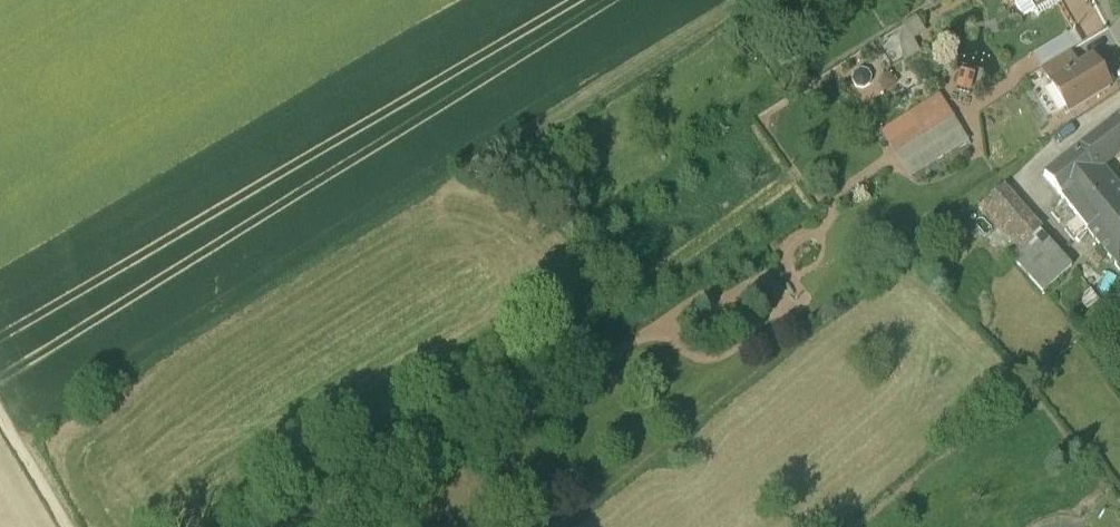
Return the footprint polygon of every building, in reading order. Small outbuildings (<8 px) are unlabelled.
[(1023,18),(1034,11),(1027,0),(1012,0),(1023,18)] [(1034,11),(1054,0),(1027,0),(1034,11)] [(924,15),(898,27),(913,58),(928,51),(921,37),(932,32),(924,15)] [(1033,54),(1042,68),(1069,52),(1083,43),(1075,29),(1033,54)] [(1069,52),(1042,68),(1050,81),(1077,65),(1076,64),(1069,52)] [(1092,55),(1085,59),(1095,76),(1101,72),(1092,55)] [(1085,59),(1076,64),(1077,65),(1050,81),(1069,113),(1111,89),(1101,72),(1095,76),(1085,59)] [(879,133),(896,159),(955,121),(939,95),(879,133)] [(1075,152),(1094,172),(1096,170),(1119,150),(1119,116),(1075,152)] [(955,121),(896,159),(909,179),(968,141),(955,121)] [(1096,170),(1094,172),(1075,152),(1044,176),(1114,269),(1119,260),(1119,196),(1096,170)] [(1069,267),(999,190),(980,208),(1018,250),(1009,258),(1042,292),(1069,267)]
